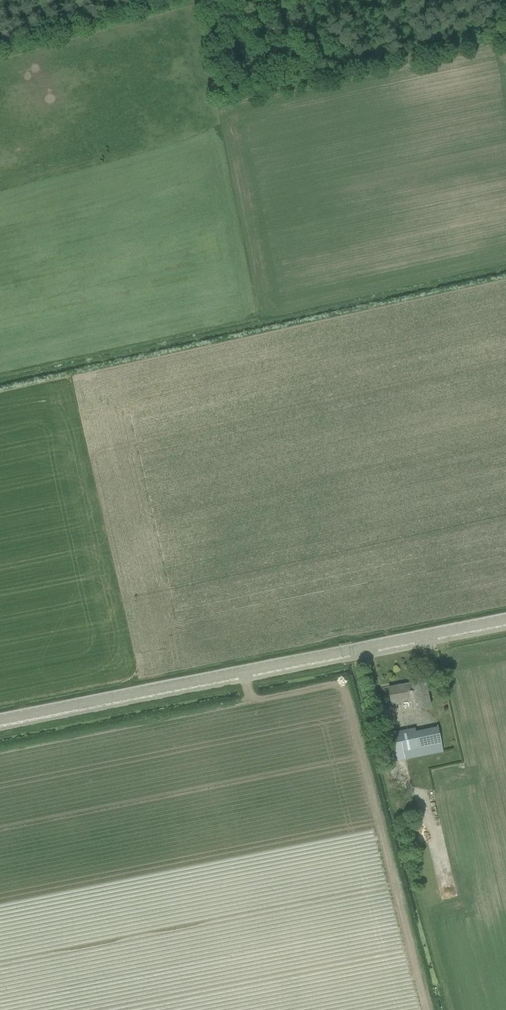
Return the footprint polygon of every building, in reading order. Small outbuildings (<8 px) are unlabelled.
[(418,708),(430,706),(425,678),(412,681),(413,683),(389,687),(392,703),(416,698),(418,708)] [(406,760),(421,757),(416,730),(416,728),(387,733),(393,761),(393,762),(406,760)]
